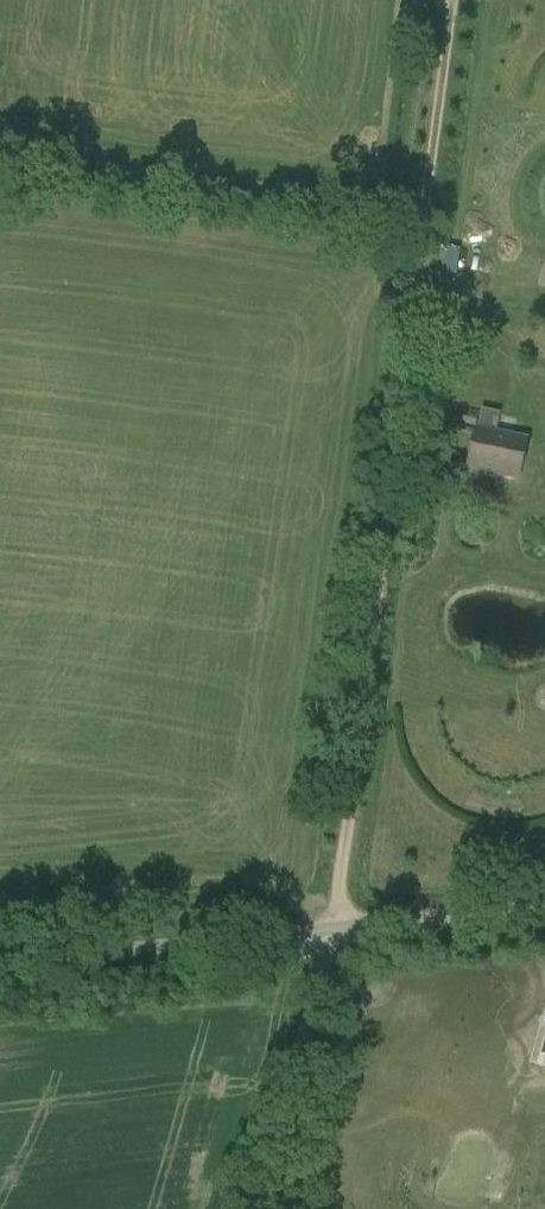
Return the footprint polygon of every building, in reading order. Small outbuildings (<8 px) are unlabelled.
[(481,414),(477,431),(476,431),(468,471),(518,480),(526,441),(496,435),(500,418),(502,418),(511,370),(488,366),(490,351),(470,347),(468,361),(439,356),(431,404),(481,414)]
